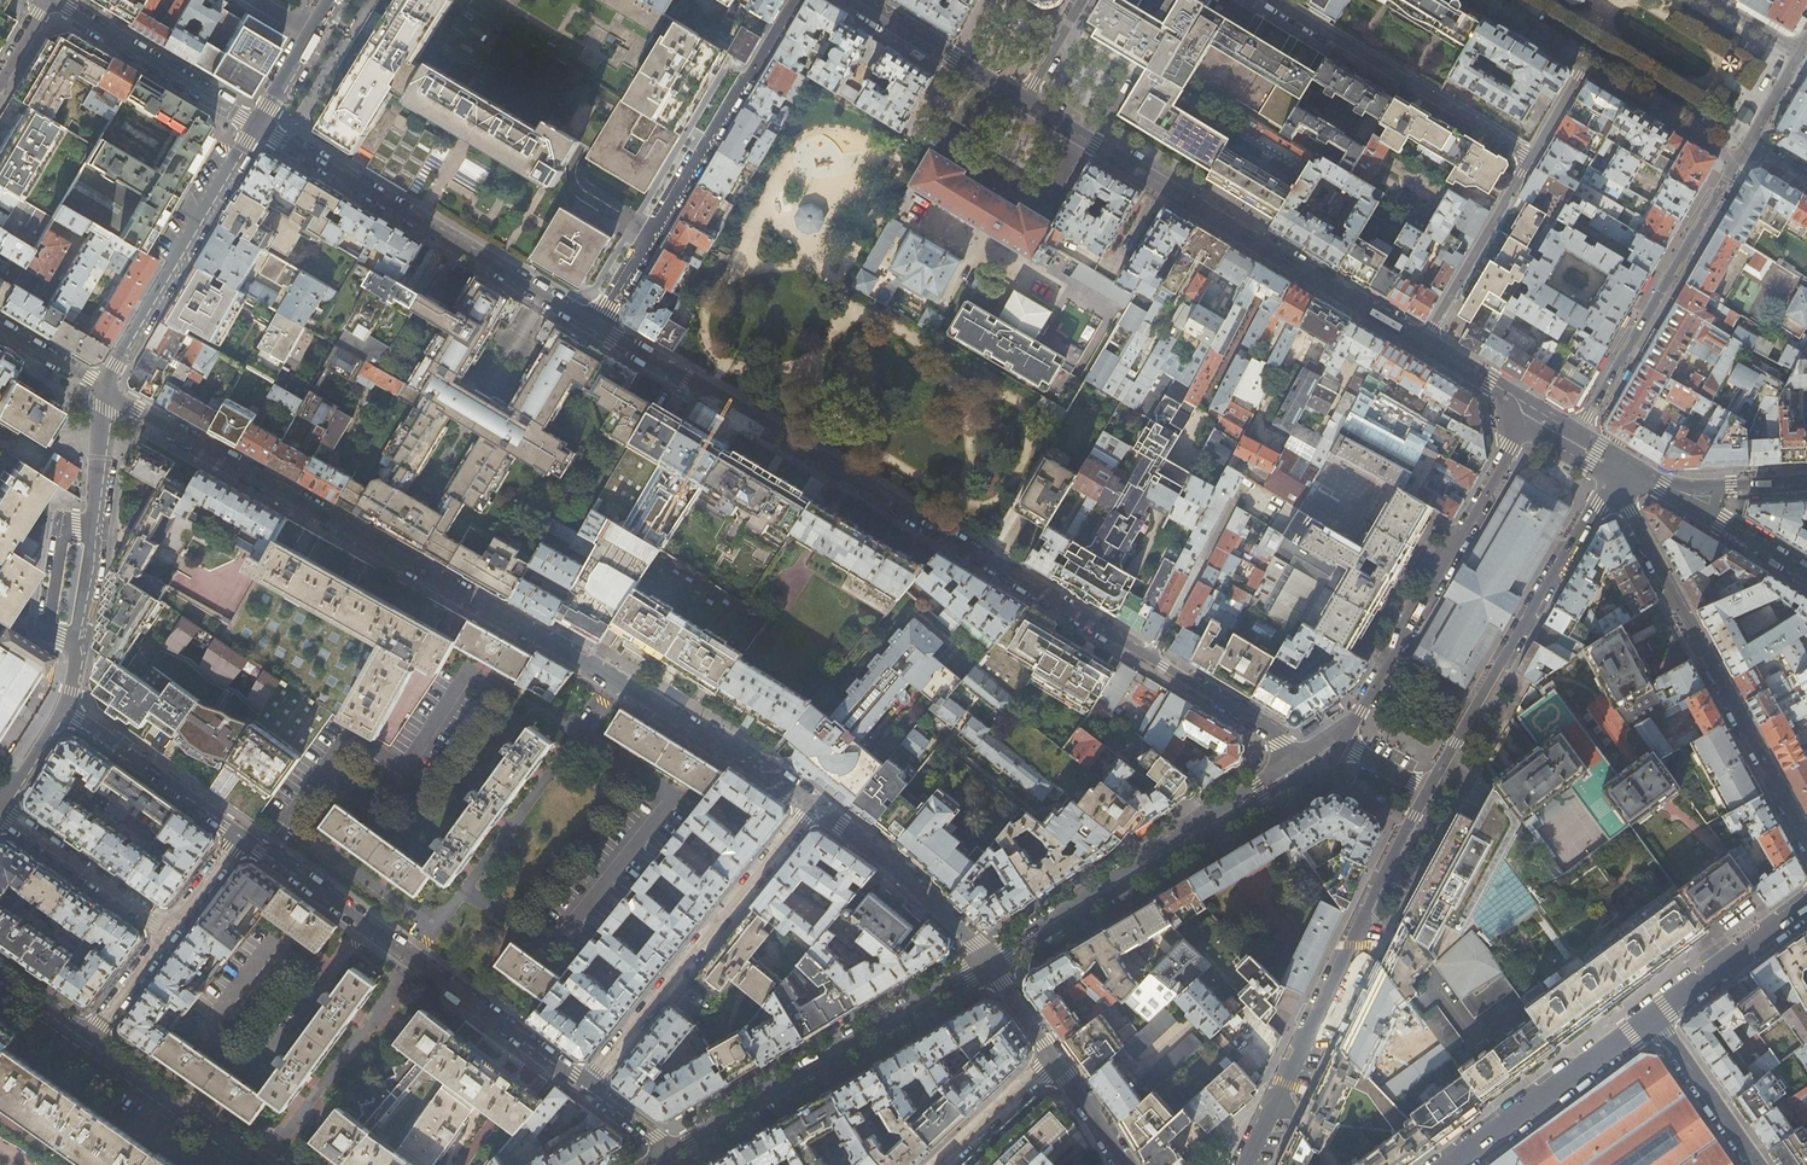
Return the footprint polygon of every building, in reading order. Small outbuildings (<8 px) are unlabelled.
[(103,7),(129,23),(142,0),(91,0),(103,7)] [(129,23),(127,25),(144,35),(161,46),(173,25),(189,0),(175,0),(160,25),(147,17),(151,10),(154,12),(156,9),(153,7),(157,0),(142,0),(129,23)] [(200,28),(195,38),(202,42),(222,8),(225,2),(221,0),(208,0),(212,4),(209,8),(205,10),(198,5),(200,0),(189,0),(173,25),(180,29),(188,17),(190,19),(191,21),(195,23),(197,21),(200,23),(200,28)] [(357,37),(328,82),(317,100),(331,109),(319,129),(356,152),(361,146),(374,154),(366,168),(407,193),(439,138),(399,114),(407,100),(554,187),(564,172),(560,169),(578,140),(546,122),(541,131),(428,64),(424,70),(412,63),(424,43),(477,76),(506,30),(457,0),(380,0),(357,37)] [(651,33),(663,14),(646,4),(640,0),(596,0),(651,33)] [(646,4),(663,14),(664,15),(673,0),(648,0),(646,4)] [(729,8),(733,1),(734,0),(715,0),(729,8)] [(749,4),(745,2),(742,6),(770,23),(780,6),(783,0),(751,0),(749,4)] [(847,14),(832,5),(823,0),(808,0),(799,15),(787,35),(812,48),(813,48),(822,34),(817,31),(819,28),(820,28),(821,28),(823,28),(824,27),(827,29),(825,31),(828,33),(828,37),(819,52),(824,54),(830,45),(847,14)] [(896,1),(925,18),(955,37),(963,23),(971,9),(958,0),(948,0),(946,5),(942,3),(942,0),(897,0),(896,1)] [(971,9),(977,0),(958,0),(971,9)] [(1208,0),(1180,0),(1165,26),(1136,9),(1141,0),(1103,0),(1097,10),(1089,23),(1098,29),(1093,37),(1110,47),(1141,66),(1147,69),(1119,115),(1162,141),(1211,171),(1233,136),(1153,94),(1163,78),(1205,5),(1208,0)] [(1212,10),(1205,5),(1163,78),(1185,91),(1194,74),(1240,102),(1238,106),(1293,140),(1298,132),(1303,135),(1307,128),(1346,152),(1337,167),(1349,174),(1371,136),(1395,96),(1397,92),(1378,80),(1374,87),(1346,69),(1349,63),(1330,51),(1317,74),(1309,68),(1318,52),(1297,40),(1287,56),(1280,51),(1290,35),(1263,19),(1253,35),(1245,30),(1256,15),(1232,0),(1219,0),(1212,10)] [(1324,20),(1333,26),(1349,0),(1336,0),(1324,20)] [(1457,42),(1387,0),(1377,0),(1454,46),(1457,42)] [(1457,42),(1466,48),(1484,18),(1454,0),(1387,0),(1457,42)] [(1756,10),(1792,30),(1801,14),(1806,4),(1806,0),(1776,0),(1775,1),(1774,0),(1740,0),(1756,10)] [(733,1),(729,8),(716,30),(727,36),(735,23),(743,28),(732,47),(713,36),(709,42),(729,54),(746,64),(754,49),(770,23),(742,6),(738,4),(733,1)] [(226,11),(222,8),(202,42),(190,63),(225,83),(248,97),(280,42),(241,20),(226,11)] [(3,39),(14,20),(0,12),(0,43),(3,39)] [(832,59),(829,64),(821,59),(810,77),(900,132),(901,131),(908,118),(932,76),(917,67),(895,54),(858,31),(851,27),(849,15),(847,14),(830,45),(833,47),(835,43),(839,46),(838,48),(834,49),(831,55),(832,59)] [(1569,76),(1567,68),(1542,54),(1506,32),(1484,18),(1466,48),(1449,77),(1521,122),(1540,92),(1554,100),(1569,76)] [(718,72),(729,54),(709,42),(676,22),(628,104),(680,135),(681,135),(694,113),(718,72)] [(173,25),(161,46),(173,53),(190,63),(202,42),(195,38),(180,29),(173,25)] [(68,33),(46,39),(44,42),(32,62),(19,84),(11,97),(60,126),(89,142),(94,145),(99,138),(109,120),(81,103),(89,90),(90,88),(93,84),(93,83),(109,57),(100,52),(68,33)] [(812,48),(787,35),(780,47),(773,59),(799,74),(804,65),(798,61),(801,56),(803,56),(804,56),(805,55),(806,54),(807,55),(812,48)] [(122,97),(137,73),(120,63),(109,57),(93,83),(108,91),(106,94),(107,95),(105,99),(89,90),(81,103),(109,120),(122,97)] [(799,74),(773,59),(767,70),(759,82),(785,97),(795,103),(809,79),(799,74)] [(83,165),(59,204),(108,233),(142,252),(152,235),(180,188),(202,151),(210,137),(206,134),(207,132),(208,130),(207,127),(207,125),(207,123),(205,121),(204,119),(202,118),(204,113),(179,99),(156,85),(137,73),(122,97),(180,132),(158,169),(155,168),(154,170),(99,138),(94,145),(83,165)] [(1806,76),(1798,91),(1806,96),(1806,76)] [(1616,122),(1626,104),(1608,94),(1587,81),(1582,90),(1577,99),(1596,110),(1599,105),(1605,108),(1602,114),(1616,122)] [(785,97),(759,82),(751,96),(745,106),(771,122),(780,128),(791,109),(785,105),(781,107),(777,114),(773,114),(771,112),(772,109),(771,107),(774,103),(780,107),(785,97)] [(657,173),(680,135),(628,104),(602,89),(597,97),(616,108),(587,156),(646,191),(657,173)] [(1798,91),(1780,121),(1773,134),(1775,142),(1791,152),(1806,161),(1806,96),(1798,91)] [(1395,96),(1371,136),(1388,147),(1399,153),(1408,137),(1456,166),(1446,182),(1453,186),(1455,181),(1465,188),(1476,187),(1489,194),(1502,172),(1497,157),(1465,138),(1433,118),(1416,108),(1395,96)] [(11,97),(4,110),(0,116),(0,188),(16,198),(8,211),(6,215),(0,226),(0,229),(6,233),(33,249),(37,242),(45,228),(51,219),(51,217),(18,197),(60,126),(11,97)] [(1612,128),(1616,122),(1602,114),(1596,110),(1577,99),(1572,107),(1567,115),(1606,139),(1608,135),(1612,128)] [(1679,136),(1648,118),(1626,104),(1616,122),(1612,128),(1608,135),(1612,137),(1614,134),(1617,129),(1620,131),(1619,133),(1631,140),(1633,144),(1628,153),(1659,171),(1668,176),(1697,193),(1707,177),(1717,159),(1697,147),(1679,136)] [(757,167),(777,134),(767,129),(771,122),(745,106),(732,129),(719,151),(744,167),(748,161),(757,167)] [(1233,136),(1211,171),(1206,179),(1222,189),(1239,199),(1255,209),(1274,220),(1315,153),(1293,140),(1238,106),(1229,122),(1233,136)] [(1731,119),(1735,121),(1743,122),(1746,117),(1742,109),(1738,106),(1731,119)] [(1597,154),(1606,139),(1567,115),(1561,127),(1554,137),(1586,156),(1589,150),(1597,154)] [(1371,136),(1349,174),(1366,184),(1388,147),(1371,136)] [(1590,166),(1593,161),(1586,156),(1554,137),(1543,156),(1536,168),(1575,191),(1581,180),(1577,178),(1575,182),(1567,177),(1565,173),(1566,171),(1567,170),(1571,165),(1570,162),(1571,161),(1572,160),(1576,160),(1589,167),(1590,166)] [(1611,143),(1606,139),(1597,154),(1593,161),(1590,166),(1595,169),(1611,143)] [(83,165),(94,145),(89,142),(77,162),(83,165)] [(1628,153),(1619,147),(1603,174),(1627,188),(1643,162),(1628,153)] [(966,171),(931,150),(910,186),(1032,262),(1034,262),(1038,265),(1050,246),(1044,243),(1055,225),(1020,204),(1018,208),(988,190),(963,175),(966,171)] [(744,167),(719,151),(709,167),(699,184),(724,200),(741,172),(747,176),(745,179),(749,181),(754,172),(744,167)] [(1315,153),(1274,220),(1270,228),(1289,239),(1304,249),(1323,217),(1314,211),(1312,215),(1309,213),(1306,218),(1296,212),(1302,203),(1304,204),(1306,203),(1307,202),(1321,178),(1340,189),(1349,174),(1337,167),(1315,153)] [(290,219),(295,211),(274,200),(273,196),(276,192),(280,191),(283,193),(285,198),(298,205),(314,180),(295,168),(271,154),(266,155),(262,157),(252,172),(241,191),(290,219)] [(1092,163),(1084,175),(1075,191),(1124,221),(1129,213),(1141,193),(1116,178),(1092,163)] [(1641,203),(1643,198),(1627,188),(1603,174),(1595,169),(1590,166),(1589,167),(1586,172),(1584,176),(1581,180),(1573,194),(1580,198),(1616,220),(1623,207),(1599,193),(1601,189),(1618,198),(1622,191),(1625,192),(1629,195),(1625,202),(1632,207),(1637,200),(1641,203)] [(1573,194),(1575,191),(1536,168),(1528,183),(1519,197),(1526,203),(1547,215),(1557,221),(1558,219),(1567,205),(1573,194)] [(1780,181),(1761,169),(1752,171),(1737,198),(1718,228),(1749,246),(1756,251),(1768,258),(1804,280),(1806,282),(1806,197),(1780,181)] [(1323,217),(1304,249),(1318,257),(1339,269),(1358,237),(1361,230),(1371,213),(1383,194),(1366,184),(1349,174),(1340,189),(1359,200),(1343,226),(1344,228),(1344,229),(1346,230),(1340,239),(1331,234),(1334,228),(1330,226),(1332,222),(1323,217)] [(1690,206),(1697,193),(1668,176),(1652,203),(1681,220),(1690,206)] [(323,238),(347,199),(330,189),(314,180),(298,205),(295,211),(290,219),(241,191),(231,208),(222,225),(240,235),(245,238),(263,249),(266,245),(270,247),(287,257),(301,233),(319,243),(323,238)] [(679,219),(714,240),(734,206),(731,204),(724,200),(699,184),(689,201),(679,219)] [(0,188),(0,206),(8,211),(16,198),(0,188)] [(1090,247),(1089,249),(1103,258),(1124,221),(1075,191),(1055,225),(1044,243),(1050,246),(1056,250),(1065,235),(1066,235),(1067,233),(1074,238),(1074,241),(1079,244),(1082,243),(1090,247)] [(1460,239),(1469,245),(1482,224),(1488,214),(1449,191),(1430,222),(1449,233),(1453,225),(1464,232),(1460,239)] [(1657,262),(1665,249),(1618,221),(1616,220),(1580,198),(1578,202),(1579,203),(1578,205),(1575,203),(1571,204),(1569,207),(1567,205),(1558,219),(1568,225),(1573,227),(1582,213),(1592,219),(1589,224),(1633,251),(1628,260),(1633,264),(1651,274),(1657,262)] [(366,245),(381,220),(364,209),(347,199),(323,238),(339,247),(348,231),(358,237),(358,240),(366,245)] [(1528,247),(1547,215),(1526,203),(1517,219),(1512,228),(1514,229),(1510,236),(1528,247)] [(1681,220),(1652,203),(1644,218),(1626,208),(1618,221),(1665,249),(1672,236),(1681,220)] [(0,305),(0,310),(21,322),(46,337),(57,319),(108,233),(59,204),(51,217),(51,219),(80,236),(81,235),(86,237),(45,307),(37,302),(41,295),(39,293),(68,242),(45,228),(37,242),(43,245),(41,248),(38,248),(36,253),(36,256),(35,258),(29,255),(0,305)] [(820,233),(826,223),(823,211),(812,205),(801,208),(794,219),(798,230),(808,237),(820,233)] [(1188,221),(1165,207),(1155,225),(1143,244),(1167,259),(1177,243),(1185,248),(1197,227),(1188,221)] [(608,235),(566,210),(559,220),(556,218),(539,247),(542,249),(536,260),(578,285),(584,275),(588,277),(605,247),(602,245),(608,235)] [(1383,264),(1369,288),(1376,292),(1386,298),(1399,275),(1403,268),(1430,222),(1414,212),(1402,232),(1396,243),(1406,250),(1393,271),(1383,264)] [(1358,237),(1339,269),(1352,278),(1369,288),(1383,264),(1388,257),(1390,253),(1396,243),(1402,232),(1371,213),(1361,230),(1372,236),(1368,243),(1358,237)] [(665,250),(690,264),(697,269),(714,240),(679,219),(671,232),(661,248),(665,250)] [(891,219),(881,236),(891,242),(902,225),(891,219)] [(401,282),(423,245),(405,234),(381,220),(366,245),(366,246),(375,251),(376,249),(387,256),(384,260),(381,259),(374,270),(387,278),(389,275),(401,282)] [(1430,222),(1403,268),(1412,274),(1415,267),(1421,271),(1430,255),(1424,252),(1433,236),(1436,238),(1435,238),(1436,241),(1443,245),(1450,234),(1449,233),(1430,222)] [(240,289),(263,249),(245,238),(240,247),(237,246),(237,245),(239,243),(236,240),(240,235),(222,225),(210,245),(197,266),(240,289)] [(1594,330),(1591,335),(1608,346),(1622,322),(1631,307),(1651,274),(1633,264),(1629,269),(1621,264),(1624,258),(1598,243),(1596,247),(1585,241),(1588,237),(1573,227),(1568,225),(1565,231),(1559,232),(1553,229),(1539,251),(1544,254),(1540,262),(1535,259),(1522,280),(1528,284),(1530,291),(1526,296),(1546,308),(1549,304),(1559,310),(1557,314),(1568,321),(1579,328),(1583,330),(1586,325),(1594,330)] [(1182,329),(1198,304),(1200,299),(1231,247),(1214,237),(1197,227),(1185,248),(1184,250),(1175,264),(1169,275),(1166,280),(1154,301),(1147,314),(1102,390),(1135,410),(1159,369),(1169,353),(1182,329)] [(1746,251),(1749,246),(1718,228),(1703,255),(1686,284),(1723,306),(1726,300),(1713,293),(1740,246),(1740,248),(1746,251)] [(1535,259),(1538,253),(1528,247),(1510,236),(1500,230),(1494,240),(1479,265),(1486,269),(1478,283),(1471,279),(1467,286),(1461,296),(1467,299),(1464,305),(1471,308),(1465,316),(1473,321),(1480,308),(1483,303),(1490,292),(1508,303),(1516,290),(1522,280),(1535,259)] [(940,298),(963,261),(912,231),(890,269),(900,275),(897,279),(900,282),(900,284),(922,297),(923,297),(924,295),(927,297),(930,292),(940,298)] [(29,255),(33,249),(6,233),(0,242),(0,255),(18,265),(16,268),(13,269),(5,281),(0,278),(0,305),(29,255)] [(57,319),(46,337),(69,350),(91,363),(99,360),(107,347),(75,330),(77,326),(74,324),(71,327),(69,326),(103,266),(119,275),(128,259),(131,262),(116,288),(112,286),(105,298),(109,301),(103,309),(100,308),(98,311),(101,313),(89,333),(108,344),(129,309),(158,261),(142,252),(108,233),(57,319)] [(1419,287),(1405,310),(1415,316),(1425,322),(1438,299),(1460,261),(1469,245),(1460,239),(1459,239),(1455,237),(1450,234),(1443,245),(1433,262),(1442,268),(1438,274),(1435,272),(1433,275),(1436,277),(1432,284),(1430,282),(1428,285),(1431,286),(1428,290),(1420,285),(1419,287)] [(891,242),(881,236),(853,286),(868,295),(877,281),(878,279),(872,275),(891,242)] [(1157,274),(1167,259),(1143,244),(1134,260),(1129,268),(1125,267),(1115,285),(1134,296),(1137,292),(1154,301),(1166,280),(1157,274)] [(360,247),(358,250),(355,249),(352,250),(349,248),(347,252),(359,259),(364,250),(364,249),(360,247)] [(1239,295),(1256,262),(1241,253),(1231,247),(1200,299),(1208,304),(1211,300),(1215,298),(1220,289),(1219,286),(1214,283),(1220,275),(1237,286),(1238,287),(1235,291),(1235,294),(1239,295)] [(1184,250),(1181,248),(1180,248),(1171,261),(1175,264),(1184,250)] [(270,258),(261,274),(282,287),(284,285),(290,288),(292,290),(292,291),(279,312),(305,327),(316,333),(339,293),(268,252),(265,250),(264,254),(267,256),(267,255),(270,258)] [(368,252),(364,250),(359,259),(358,261),(363,264),(368,257),(366,256),(368,252)] [(690,264),(665,250),(657,264),(648,278),(668,289),(669,290),(673,293),(679,283),(682,285),(685,280),(681,278),(690,264)] [(1760,271),(1768,258),(1756,251),(1748,264),(1760,271)] [(421,295),(402,284),(401,282),(389,275),(387,278),(374,270),(363,264),(358,261),(339,293),(316,333),(335,344),(367,362),(379,368),(413,309),(421,295)] [(1169,275),(1175,264),(1171,261),(1165,272),(1169,275)] [(1273,273),(1256,262),(1239,295),(1225,321),(1211,347),(1198,372),(1190,388),(1184,399),(1196,406),(1254,295),(1264,301),(1261,308),(1273,315),(1290,283),(1273,273)] [(1115,285),(1079,264),(1071,276),(1126,309),(1129,304),(1134,296),(1115,285)] [(217,344),(246,294),(244,291),(240,289),(197,266),(180,295),(164,322),(187,334),(191,329),(217,344)] [(1399,275),(1386,298),(1395,304),(1405,310),(1419,287),(1399,275)] [(668,289),(648,278),(645,276),(634,295),(622,314),(625,323),(630,327),(647,337),(655,341),(667,320),(672,312),(667,309),(658,310),(657,313),(649,314),(648,310),(651,306),(653,307),(657,301),(660,303),(668,289)] [(630,445),(654,405),(639,396),(629,390),(638,373),(551,321),(538,342),(546,347),(537,361),(516,395),(508,409),(498,403),(488,397),(477,390),(467,384),(462,381),(474,360),(491,333),(498,320),(499,319),(507,323),(520,303),(477,277),(454,315),(421,295),(413,309),(427,316),(427,317),(426,320),(441,329),(409,385),(408,386),(403,384),(395,398),(413,408),(413,409),(385,455),(390,459),(386,466),(379,468),(377,471),(378,479),(371,480),(367,487),(350,478),(337,501),(345,505),(345,506),(344,508),(359,516),(383,529),(385,527),(392,530),(391,533),(407,542),(408,540),(416,544),(414,547),(425,553),(426,552),(449,566),(463,541),(448,533),(447,532),(453,523),(458,522),(457,516),(466,501),(468,499),(484,509),(493,494),(489,491),(491,488),(493,485),(498,488),(499,487),(511,468),(510,466),(519,451),(551,471),(554,467),(564,473),(575,455),(565,448),(567,444),(544,430),(573,383),(602,399),(600,403),(614,411),(604,430),(630,445)] [(1804,280),(1778,325),(1800,337),(1806,325),(1806,282),(1804,280)] [(278,294),(256,282),(253,287),(248,284),(244,291),(246,294),(271,307),(278,294)] [(1260,364),(1251,359),(1249,363),(1220,418),(1214,429),(1239,443),(1243,436),(1258,406),(1256,404),(1254,408),(1247,403),(1253,391),(1263,396),(1277,371),(1284,358),(1299,330),(1315,298),(1300,289),(1290,283),(1273,315),(1259,342),(1264,345),(1277,320),(1276,319),(1277,317),(1288,323),(1267,364),(1262,361),(1260,364)] [(1732,327),(1739,316),(1723,306),(1686,284),(1681,293),(1675,303),(1709,324),(1711,321),(1714,322),(1716,319),(1703,311),(1702,311),(1707,301),(1722,310),(1721,311),(1727,315),(1723,322),(1732,327)] [(681,297),(673,293),(669,290),(666,294),(671,297),(671,298),(678,302),(681,297)] [(1558,339),(1568,321),(1557,314),(1546,308),(1526,296),(1516,290),(1508,303),(1498,321),(1507,327),(1512,330),(1520,336),(1501,368),(1511,374),(1521,380),(1534,358),(1526,353),(1535,340),(1510,325),(1516,314),(1558,339)] [(1034,341),(1051,312),(1016,291),(998,320),(968,302),(949,333),(961,341),(960,343),(967,347),(969,345),(991,359),(994,357),(1003,363),(1004,363),(1003,365),(1026,379),(1025,381),(1031,385),(1033,383),(1046,391),(1065,359),(1034,341)] [(1498,321),(1508,303),(1490,292),(1483,303),(1495,310),(1493,313),(1490,311),(1488,315),(1491,316),(1483,329),(1474,324),(1479,323),(1485,310),(1480,308),(1473,321),(1460,343),(1469,348),(1478,354),(1498,321)] [(1306,405),(1351,320),(1333,309),(1315,298),(1299,330),(1327,347),(1317,366),(1309,361),(1308,362),(1275,422),(1290,431),(1292,431),(1296,424),(1306,405)] [(1710,402),(1744,346),(1730,337),(1709,324),(1675,303),(1657,334),(1641,361),(1669,377),(1686,349),(1715,367),(1707,379),(1693,370),(1683,386),(1700,395),(1710,402)] [(1131,304),(1129,304),(1126,309),(1113,332),(1125,339),(1125,340),(1115,356),(1103,349),(1085,380),(1102,390),(1147,314),(1145,313),(1144,313),(1139,311),(1139,310),(1136,308),(1135,308),(1130,306),(1131,304)] [(1211,347),(1225,321),(1198,304),(1182,329),(1211,347)] [(944,318),(927,308),(918,324),(935,334),(944,318)] [(305,327),(279,312),(247,368),(272,382),(275,380),(305,327)] [(686,331),(667,320),(655,341),(673,352),(686,331)] [(1313,433),(1296,424),(1292,431),(1280,455),(1270,473),(1265,482),(1262,488),(1284,501),(1299,510),(1342,428),(1387,342),(1368,330),(1359,325),(1351,320),(1306,405),(1327,415),(1338,395),(1336,394),(1339,389),(1338,381),(1333,378),(1337,370),(1339,369),(1344,361),(1351,365),(1353,364),(1359,367),(1308,462),(1300,457),(1313,433)] [(1507,327),(1498,321),(1478,354),(1489,361),(1501,368),(1520,336),(1512,330),(1505,341),(1500,338),(1507,327)] [(191,368),(205,345),(187,334),(164,322),(156,335),(147,349),(171,363),(174,359),(181,347),(185,349),(188,345),(192,348),(183,364),(191,368)] [(1773,348),(1774,345),(1739,327),(1736,327),(1730,337),(1744,346),(1748,348),(1755,351),(1767,357),(1773,348)] [(1576,333),(1585,338),(1575,355),(1596,368),(1602,357),(1608,346),(1591,335),(1583,330),(1579,328),(1576,333)] [(1800,341),(1796,342),(1786,336),(1783,342),(1787,345),(1801,354),(1802,352),(1806,342),(1806,335),(1804,333),(1800,341)] [(1571,352),(1552,341),(1544,342),(1534,358),(1521,380),(1533,387),(1545,395),(1571,352)] [(1443,414),(1447,406),(1458,385),(1426,365),(1387,342),(1342,428),(1414,468),(1426,448),(1443,414)] [(356,382),(367,362),(335,344),(304,400),(300,408),(316,418),(306,437),(312,441),(308,449),(315,453),(318,450),(320,447),(322,442),(345,402),(356,382)] [(220,353),(205,345),(191,368),(186,378),(199,384),(204,376),(207,377),(220,353)] [(1793,369),(1801,354),(1787,345),(1778,362),(1793,369)] [(3,375),(10,379),(20,358),(9,351),(0,346),(0,380),(3,375)] [(1777,350),(1773,348),(1767,357),(1772,359),(1777,350)] [(174,359),(171,363),(147,349),(139,363),(129,381),(131,388),(148,397),(150,399),(155,390),(149,386),(158,370),(163,373),(165,371),(185,380),(186,378),(191,368),(183,364),(174,359)] [(1802,352),(1801,354),(1793,369),(1786,384),(1778,399),(1781,463),(1806,462),(1806,349),(1806,350),(1802,352)] [(1575,355),(1571,352),(1545,395),(1558,402),(1566,407),(1574,405),(1585,386),(1596,368),(1575,355)] [(1190,388),(1198,372),(1169,353),(1159,369),(1190,388)] [(1249,363),(1236,356),(1207,412),(1220,418),(1249,363)] [(1290,362),(1284,358),(1277,371),(1283,374),(1290,362)] [(1669,377),(1641,361),(1628,383),(1604,424),(1606,432),(1615,437),(1641,453),(1659,464),(1685,420),(1686,419),(1668,408),(1656,427),(1656,428),(1654,433),(1641,425),(1658,396),(1689,413),(1693,407),(1700,395),(1683,386),(1669,377)] [(395,398),(403,384),(379,368),(367,362),(356,382),(370,390),(374,385),(395,398)] [(1725,411),(1729,413),(1698,467),(1722,466),(1749,464),(1748,435),(1748,428),(1745,427),(1747,424),(1749,421),(1748,421),(1753,409),(1751,408),(1752,405),(1751,404),(1752,402),(1761,406),(1765,397),(1778,399),(1786,384),(1774,377),(1777,371),(1760,362),(1756,367),(1752,365),(1749,369),(1738,363),(1727,381),(1738,388),(1725,411)] [(1184,399),(1190,388),(1159,369),(1135,410),(1150,419),(1151,419),(1146,426),(1139,432),(1136,444),(1133,450),(1140,454),(1142,450),(1153,457),(1184,399)] [(61,411),(10,380),(4,392),(1,399),(0,401),(0,420),(40,444),(49,430),(61,411)] [(175,390),(166,385),(156,402),(168,408),(179,390),(183,383),(180,382),(175,390)] [(300,408),(304,400),(276,385),(258,415),(238,448),(253,456),(268,465),(281,441),(282,439),(260,427),(274,401),(293,412),(296,414),(300,408)] [(1483,436),(1478,397),(1466,390),(1458,385),(1447,406),(1457,412),(1453,419),(1483,436)] [(225,404),(212,397),(206,406),(179,390),(168,408),(189,420),(209,432),(225,404)] [(1705,413),(1710,402),(1700,395),(1693,407),(1705,413)] [(1778,399),(1765,397),(1761,406),(1748,435),(1749,464),(1781,463),(1778,399)] [(238,448),(258,415),(228,398),(225,404),(209,432),(223,439),(238,448)] [(390,407),(393,401),(386,398),(383,403),(390,407)] [(1167,457),(1196,406),(1184,399),(1153,457),(1142,450),(1140,454),(1144,456),(1127,484),(1123,482),(1108,507),(1111,510),(1088,549),(1084,547),(1062,584),(1090,601),(1116,617),(1130,593),(1133,587),(1135,583),(1138,576),(1124,569),(1119,566),(1122,559),(1144,520),(1142,518),(1150,504),(1170,514),(1190,475),(1192,470),(1167,457)] [(350,405),(345,402),(322,442),(334,450),(338,443),(351,419),(344,415),(350,405)] [(670,415),(654,405),(630,445),(592,508),(624,525),(667,454),(674,443),(685,424),(670,415)] [(1692,424),(1685,420),(1659,464),(1664,467),(1667,469),(1688,468),(1698,467),(1729,413),(1725,411),(1719,407),(1697,445),(1684,438),(1692,424)] [(727,449),(737,433),(715,420),(695,408),(685,424),(674,443),(701,460),(694,471),(667,454),(624,525),(662,547),(663,546),(705,483),(727,449)] [(1486,460),(1483,436),(1453,419),(1443,414),(1426,448),(1453,462),(1457,454),(1453,451),(1461,437),(1469,441),(1467,446),(1468,447),(1467,450),(1471,453),(1470,456),(1473,458),(1470,465),(1480,470),(1486,460)] [(292,420),(290,422),(286,421),(281,430),(286,432),(290,425),(293,420),(292,420)] [(1414,468),(1342,428),(1299,510),(1285,536),(1275,556),(1267,572),(1257,590),(1251,605),(1292,630),(1299,621),(1352,652),(1436,509),(1403,489),(1414,468)] [(1227,466),(1239,443),(1214,429),(1202,452),(1227,466)] [(1128,447),(1103,433),(1077,476),(1071,486),(1088,496),(1065,536),(1048,526),(1046,528),(1042,537),(1048,540),(1042,550),(1040,552),(1035,549),(1026,563),(1039,570),(1051,578),(1060,563),(1055,560),(1058,556),(1059,554),(1063,556),(1064,556),(1073,541),(1097,501),(1113,473),(1128,447)] [(1262,488),(1265,482),(1237,464),(1237,463),(1240,457),(1248,462),(1248,465),(1254,468),(1256,466),(1270,473),(1280,455),(1243,436),(1239,443),(1227,466),(1242,475),(1262,488)] [(300,483),(313,459),(281,441),(268,465),(281,472),(300,483)] [(161,600),(169,587),(144,573),(155,554),(160,544),(177,515),(191,488),(176,479),(169,476),(176,463),(155,451),(143,445),(140,446),(130,465),(128,468),(159,486),(151,501),(129,542),(118,562),(114,570),(161,600)] [(1468,489),(1477,475),(1453,462),(1426,448),(1414,468),(1403,489),(1436,509),(1451,518),(1460,504),(1448,497),(1448,496),(1444,494),(1442,498),(1446,500),(1444,504),(1421,490),(1426,481),(1431,483),(1435,476),(1430,473),(1434,463),(1436,463),(1453,472),(1452,476),(1458,479),(1457,482),(1468,489)] [(792,534),(814,501),(771,476),(727,449),(705,483),(724,494),(725,495),(720,503),(734,512),(739,505),(741,506),(745,499),(757,506),(757,507),(754,513),(755,515),(751,522),(765,531),(772,522),(792,534)] [(337,501),(350,478),(314,457),(313,459),(300,483),(314,491),(336,503),(337,501)] [(73,479),(80,470),(62,458),(47,478),(49,480),(65,490),(67,489),(73,479)] [(3,617),(25,584),(35,567),(29,563),(33,557),(35,556),(41,545),(16,529),(27,514),(49,480),(47,478),(17,459),(8,473),(2,470),(1,471),(0,474),(0,480),(2,481),(2,482),(0,486),(0,622),(3,617)] [(1071,486),(1077,476),(1050,461),(1019,511),(1046,528),(1048,526),(1071,486)] [(1179,559),(1169,553),(1144,601),(1130,593),(1116,617),(1126,623),(1146,635),(1154,640),(1230,496),(1231,497),(1242,475),(1227,466),(1216,488),(1190,475),(1170,514),(1168,518),(1194,531),(1179,559)] [(177,515),(241,549),(253,556),(264,562),(287,519),(240,493),(201,471),(191,488),(177,515)] [(1121,477),(1113,473),(1097,501),(1108,507),(1123,482),(1120,480),(1121,477)] [(1570,507),(1517,477),(1466,565),(1463,564),(1445,596),(1447,597),(1412,657),(1465,687),(1500,628),(1502,629),(1520,597),(1518,596),(1570,507)] [(1251,485),(1246,495),(1256,500),(1261,491),(1251,485)] [(1788,499),(1748,501),(1745,516),(1782,538),(1806,553),(1806,531),(1799,528),(1803,522),(1805,523),(1806,518),(1806,498),(1788,499)] [(555,522),(518,501),(494,541),(471,528),(463,541),(449,566),(462,573),(490,589),(510,601),(527,571),(530,565),(543,543),(550,531),(555,522)] [(924,564),(922,566),(911,560),(890,547),(870,535),(831,512),(814,501),(792,534),(851,570),(842,587),(886,614),(908,589),(916,580),(927,566),(924,564)] [(1299,510),(1284,501),(1270,527),(1285,536),(1299,510)] [(1671,537),(1681,520),(1656,505),(1643,510),(1661,543),(1671,537)] [(661,549),(662,547),(592,508),(579,533),(597,544),(589,558),(585,566),(572,589),(567,598),(557,617),(575,627),(600,641),(611,626),(661,549)] [(1243,526),(1249,515),(1237,508),(1226,529),(1238,535),(1245,538),(1249,530),(1244,527),(1243,526)] [(1012,538),(1025,518),(1010,509),(997,529),(1012,538)] [(235,560),(241,549),(177,515),(160,544),(183,556),(193,538),(235,560)] [(256,578),(232,621),(169,587),(161,600),(185,617),(198,625),(216,638),(246,656),(265,670),(285,683),(336,717),(376,743),(416,667),(437,679),(455,645),(434,632),(446,608),(434,601),(405,585),(367,564),(355,587),(340,579),(353,555),(341,549),(320,537),(306,560),(292,552),(305,529),(287,519),(264,562),(253,556),(248,565),(245,571),(256,578)] [(1683,583),(1732,550),(1704,534),(1681,520),(1671,537),(1661,543),(1672,563),(1683,583)] [(1615,521),(1601,526),(1555,606),(1569,613),(1579,620),(1598,585),(1594,582),(1596,579),(1593,577),(1597,570),(1599,566),(1596,564),(1597,562),(1603,566),(1605,563),(1609,571),(1612,571),(1635,559),(1626,542),(1615,521)] [(589,558),(597,544),(579,533),(555,522),(550,531),(570,542),(570,543),(569,546),(589,558)] [(1275,556),(1285,536),(1270,527),(1259,547),(1275,556)] [(1229,553),(1238,535),(1226,529),(1217,546),(1229,553)] [(1084,547),(1073,541),(1051,578),(1056,580),(1062,584),(1084,547)] [(572,589),(585,566),(543,543),(530,565),(572,589)] [(1267,572),(1275,556),(1259,547),(1254,544),(1250,552),(1265,560),(1261,569),(1267,572)] [(1220,571),(1229,553),(1217,546),(1208,564),(1220,571)] [(727,643),(750,606),(661,549),(611,626),(627,636),(623,645),(640,656),(661,669),(667,661),(688,675),(718,692),(719,691),(741,658),(744,654),(727,643)] [(1697,610),(1763,581),(1768,572),(1750,561),(1732,550),(1683,583),(1690,597),(1697,610)] [(948,605),(937,617),(954,631),(960,625),(992,586),(966,570),(938,553),(927,566),(916,580),(928,590),(929,591),(927,594),(932,598),(933,598),(936,595),(948,605)] [(1612,571),(1629,602),(1620,607),(1619,607),(1599,620),(1607,634),(1621,624),(1658,601),(1646,579),(1635,559),(1612,571)] [(1230,577),(1208,564),(1177,622),(1183,625),(1203,637),(1224,597),(1211,588),(1217,578),(1227,583),(1230,577)] [(1261,569),(1257,568),(1248,585),(1257,590),(1267,572),(1261,569)] [(169,641),(185,617),(161,600),(114,570),(112,569),(104,609),(97,647),(97,648),(98,649),(106,655),(142,679),(152,666),(169,641)] [(563,596),(561,599),(528,581),(532,574),(527,571),(510,601),(527,610),(552,624),(557,617),(567,598),(563,596)] [(1768,572),(1763,581),(1791,604),(1794,599),(1796,600),(1797,601),(1795,605),(1798,607),(1797,609),(1806,618),(1806,596),(1768,572)] [(1763,581),(1697,610),(1715,642),(1733,677),(1797,637),(1804,632),(1806,630),(1806,618),(1797,609),(1791,604),(1763,581)] [(1616,586),(1614,586),(1612,583),(1608,586),(1611,592),(1616,589),(1616,586)] [(990,650),(1027,606),(1008,595),(992,586),(960,625),(990,650)] [(1608,598),(1612,595),(1611,592),(1608,586),(1603,588),(1608,598)] [(1614,599),(1612,595),(1608,598),(1592,608),(1595,613),(1609,603),(1610,601),(1614,599)] [(1203,637),(1191,661),(1201,668),(1214,675),(1248,608),(1224,597),(1203,637)] [(1271,668),(1292,630),(1251,605),(1248,608),(1214,675),(1230,685),(1252,699),(1271,668)] [(1097,704),(1116,672),(1106,666),(1074,647),(1052,634),(1058,624),(1048,619),(1027,606),(990,650),(976,667),(1017,701),(1018,700),(1027,683),(1087,717),(1097,704)] [(1587,646),(1600,637),(1583,623),(1579,620),(1569,613),(1555,606),(1545,623),(1587,646)] [(1595,613),(1592,608),(1591,608),(1583,623),(1600,637),(1607,634),(1599,620),(1595,613)] [(185,617),(169,641),(182,650),(198,625),(185,617)] [(942,643),(913,619),(829,719),(811,704),(785,734),(791,739),(792,745),(799,751),(804,756),(814,755),(818,758),(819,769),(823,784),(828,790),(850,805),(885,763),(856,746),(907,685),(912,690),(913,689),(934,703),(940,707),(950,696),(962,682),(963,680),(935,663),(930,659),(942,643)] [(518,680),(534,657),(516,647),(486,630),(469,621),(455,645),(518,680)] [(1352,652),(1299,621),(1271,668),(1273,669),(1280,659),(1297,669),(1305,656),(1308,657),(1313,648),(1313,647),(1314,645),(1315,643),(1335,655),(1335,659),(1324,667),(1320,662),(1318,663),(1320,666),(1338,696),(1353,685),(1368,662),(1352,652)] [(1584,649),(1587,646),(1545,623),(1534,641),(1567,660),(1584,649)] [(1652,680),(1621,624),(1607,634),(1600,637),(1587,646),(1584,649),(1616,708),(1631,728),(1635,725),(1666,708),(1650,681),(1652,680)] [(1191,661),(1203,637),(1183,625),(1178,634),(1183,637),(1174,652),(1190,661),(1191,661)] [(1797,637),(1733,677),(1739,687),(1746,700),(1789,676),(1786,671),(1781,674),(1779,671),(1764,680),(1757,668),(1782,652),(1794,673),(1806,666),(1806,655),(1797,637)] [(246,656),(216,638),(202,662),(231,680),(246,656)] [(1568,660),(1567,660),(1534,641),(1517,672),(1536,682),(1546,675),(1539,669),(1543,666),(1546,661),(1555,669),(1568,660)] [(40,670),(0,645),(0,733),(17,706),(40,670)] [(534,657),(518,680),(517,682),(550,701),(573,672),(556,662),(538,652),(534,657)] [(176,735),(200,701),(152,666),(142,679),(106,655),(99,665),(102,667),(95,676),(103,682),(96,691),(113,705),(109,711),(110,712),(119,718),(121,715),(130,722),(133,720),(141,727),(149,717),(176,735)] [(809,699),(807,701),(741,658),(719,691),(728,697),(750,712),(771,725),(785,734),(811,704),(809,703),(811,701),(809,699)] [(1695,669),(1690,660),(1652,680),(1650,681),(1666,708),(1670,706),(1662,689),(1663,688),(1672,684),(1673,684),(1674,687),(1672,689),(1673,691),(1671,693),(1673,695),(1672,697),(1676,703),(1705,688),(1695,669)] [(1136,671),(1121,663),(1116,672),(1097,704),(1110,714),(1136,671)] [(1287,683),(1289,680),(1273,669),(1271,668),(1252,699),(1275,713),(1295,725),(1338,696),(1320,666),(1316,669),(1318,672),(1313,676),(1308,679),(1306,676),(1301,679),(1303,682),(1299,685),(1299,687),(1301,690),(1297,693),(1293,694),(1289,692),(1292,686),(1291,685),(1287,683)] [(1789,676),(1746,700),(1752,712),(1759,724),(1806,698),(1806,666),(1794,673),(1794,674),(1805,692),(1804,693),(1799,695),(1797,691),(1776,702),(1774,697),(1795,686),(1790,676),(1789,676)] [(1011,709),(1017,701),(976,667),(963,680),(962,682),(1004,716),(1011,709)] [(211,670),(206,676),(223,688),(227,682),(211,670)] [(285,683),(265,670),(251,691),(271,705),(285,683)] [(1155,693),(1160,685),(1147,678),(1143,685),(1148,689),(1155,693)] [(255,821),(336,717),(285,683),(271,705),(249,735),(232,760),(231,762),(245,773),(225,799),(255,821)] [(1659,759),(1653,751),(1619,776),(1554,688),(1518,715),(1540,746),(1493,781),(1495,784),(1520,817),(1568,782),(1609,838),(1680,788),(1659,759)] [(1666,708),(1635,725),(1653,751),(1659,759),(1681,746),(1724,722),(1714,704),(1705,688),(1676,703),(1670,706),(1666,708)] [(1145,740),(1174,694),(1169,691),(1140,737),(1145,740)] [(1183,700),(1174,694),(1145,740),(1144,741),(1162,755),(1176,732),(1193,705),(1183,700)] [(951,729),(967,710),(950,696),(940,707),(934,703),(930,708),(936,713),(934,716),(951,729)] [(1759,724),(1765,735),(1772,747),(1793,735),(1789,726),(1792,725),(1791,722),(1794,720),(1795,720),(1806,714),(1806,698),(1759,724)] [(249,735),(200,701),(176,735),(225,770),(231,762),(232,760),(249,735)] [(1243,759),(1243,735),(1222,723),(1193,705),(1176,732),(1185,738),(1188,734),(1199,740),(1201,740),(1211,747),(1213,746),(1215,747),(1215,749),(1216,752),(1213,754),(1201,746),(1199,749),(1226,770),(1236,764),(1243,759)] [(707,797),(725,774),(711,765),(677,744),(637,719),(622,709),(606,733),(707,797)] [(1144,825),(1152,819),(1103,780),(1099,777),(1092,771),(1088,768),(1070,754),(1011,709),(1004,716),(992,730),(989,735),(1064,793),(1074,801),(1123,838),(1130,829),(1134,832),(1138,829),(1144,825)] [(1058,800),(1064,793),(989,735),(992,730),(975,716),(959,736),(982,754),(980,758),(1000,773),(1003,770),(1015,780),(1014,783),(1033,799),(1036,796),(1042,801),(1047,795),(1053,800),(1058,800)] [(1720,817),(1763,794),(1755,779),(1743,757),(1731,736),(1724,722),(1681,746),(1720,817)] [(924,736),(927,733),(916,725),(902,742),(918,756),(930,742),(924,736)] [(510,753),(510,755),(482,794),(476,790),(471,797),(476,801),(447,842),(442,838),(438,843),(436,845),(442,849),(427,870),(338,807),(321,828),(344,844),(388,877),(416,897),(433,874),(450,886),(553,743),(530,727),(516,747),(510,743),(509,744),(505,750),(510,753)] [(1806,728),(1802,730),(1793,735),(1772,747),(1778,758),(1784,770),(1806,758),(1806,749),(1803,751),(1799,745),(1802,743),(1801,740),(1806,736),(1806,727),(1806,728)] [(1088,768),(1105,748),(1081,729),(1079,729),(1073,736),(1080,742),(1070,754),(1088,768)] [(1185,738),(1176,732),(1162,755),(1173,764),(1187,741),(1185,738)] [(100,790),(116,766),(96,751),(77,738),(71,739),(63,741),(55,753),(46,768),(73,786),(79,777),(80,777),(85,771),(90,775),(88,778),(92,781),(90,784),(92,786),(85,795),(92,799),(100,790)] [(1188,796),(1201,787),(1180,770),(1173,764),(1162,755),(1144,741),(1143,741),(1137,748),(1133,748),(1131,751),(1132,755),(1125,763),(1135,771),(1145,778),(1177,803),(1188,796)] [(1200,763),(1196,760),(1192,760),(1190,760),(1180,770),(1201,787),(1212,780),(1226,770),(1199,749),(1195,747),(1194,751),(1198,755),(1203,759),(1200,763)] [(1200,763),(1203,759),(1198,755),(1192,760),(1196,760),(1200,763)] [(912,778),(890,758),(885,763),(850,805),(859,812),(877,824),(900,794),(908,784),(910,782),(912,778)] [(1784,770),(1790,781),(1803,805),(1806,812),(1806,758),(1784,770)] [(1125,763),(1119,759),(1103,780),(1152,819),(1163,812),(1177,803),(1145,778),(1139,785),(1130,778),(1135,771),(1125,763)] [(161,835),(178,811),(152,792),(116,766),(100,790),(161,835)] [(750,859),(786,814),(784,806),(757,787),(730,767),(725,774),(707,797),(676,835),(685,843),(695,830),(723,853),(713,866),(732,881),(750,859)] [(74,787),(73,786),(46,768),(41,775),(28,796),(31,811),(44,820),(60,831),(79,804),(85,795),(82,793),(76,801),(72,799),(69,799),(66,798),(74,787)] [(1563,876),(1561,874),(1520,817),(1495,784),(1483,807),(1543,890),(1563,876)] [(923,802),(918,808),(900,794),(877,824),(882,828),(886,828),(894,834),(894,838),(905,837),(907,834),(912,834),(920,841),(920,846),(919,847),(919,849),(920,859),(921,862),(924,861),(929,866),(929,869),(929,872),(934,872),(945,882),(944,884),(946,885),(944,888),(951,894),(979,860),(985,853),(977,846),(968,856),(956,846),(961,841),(948,829),(944,830),(941,827),(959,804),(939,787),(927,803),(926,804),(923,802)] [(1351,894),(1362,872),(1374,847),(1382,831),(1380,823),(1378,816),(1360,805),(1340,793),(1338,793),(1336,792),(1333,792),(1331,793),(1306,808),(1279,824),(1295,845),(1326,888),(1343,910),(1351,894)] [(1772,810),(1763,794),(1720,817),(1708,824),(1710,827),(1723,819),(1732,833),(1740,829),(1742,825),(1741,822),(1748,817),(1751,821),(1748,822),(1748,824),(1750,829),(1749,830),(1752,837),(1747,840),(1746,838),(1738,842),(1739,846),(1741,844),(1757,836),(1779,824),(1772,810)] [(1103,852),(1123,838),(1074,801),(1067,809),(1064,807),(1060,811),(1056,809),(1043,824),(1089,862),(1103,852)] [(113,815),(107,823),(98,818),(95,821),(94,820),(91,818),(93,814),(79,804),(60,831),(77,844),(94,855),(114,828),(119,820),(113,815)] [(1674,884),(1624,922),(1603,894),(1614,884),(1591,853),(1561,874),(1563,876),(1543,890),(1483,807),(1475,821),(1461,813),(1460,814),(1431,869),(1426,878),(1403,920),(1414,936),(1413,938),(1431,961),(1461,1001),(1472,993),(1475,996),(1502,976),(1480,946),(1534,906),(1573,959),(1580,968),(1526,1008),(1534,1018),(1555,1046),(1593,1019),(1638,985),(1671,960),(1690,946),(1686,940),(1694,934),(1705,926),(1678,889),(1674,884)] [(1016,814),(1011,821),(998,837),(1036,896),(1063,879),(1089,862),(1043,824),(1022,808),(1016,814)] [(213,843),(211,834),(195,823),(178,811),(161,835),(161,836),(169,842),(171,840),(174,842),(172,845),(177,848),(175,850),(172,848),(167,855),(167,858),(171,861),(189,875),(200,860),(213,843)] [(1295,845),(1279,824),(1267,832),(1239,848),(1208,867),(1188,878),(1201,899),(1219,888),(1220,889),(1269,860),(1275,856),(1274,854),(1290,845),(1292,847),(1295,845)] [(1804,881),(1806,874),(1793,849),(1779,824),(1757,836),(1770,858),(1767,860),(1768,863),(1771,861),(1775,868),(1767,875),(1765,872),(1760,875),(1757,872),(1758,871),(1741,844),(1739,846),(1729,852),(1756,889),(1769,907),(1786,894),(1804,881)] [(150,841),(144,850),(134,842),(131,846),(130,844),(126,843),(129,838),(114,828),(94,855),(111,867),(129,880),(148,853),(155,844),(150,841)] [(886,828),(882,828),(887,832),(894,838),(894,834),(886,828)] [(843,847),(820,831),(811,832),(796,852),(776,876),(794,890),(804,879),(817,888),(827,872),(818,865),(824,858),(831,863),(829,866),(831,868),(843,847)] [(905,837),(894,838),(899,842),(902,842),(902,844),(903,847),(910,854),(913,854),(915,853),(916,856),(920,859),(919,849),(919,847),(920,846),(920,841),(912,834),(907,834),(905,837)] [(732,881),(713,866),(703,877),(697,873),(697,871),(696,870),(677,853),(685,843),(676,835),(664,850),(669,855),(662,864),(656,861),(643,877),(654,886),(664,873),(667,875),(689,893),(679,906),(699,922),(716,901),(732,881)] [(1023,905),(1036,896),(998,837),(979,860),(987,867),(990,866),(994,863),(1007,883),(1007,884),(1003,887),(998,882),(994,885),(996,891),(1010,913),(1023,905)] [(42,864),(28,854),(12,843),(0,845),(0,889),(5,893),(14,881),(15,882),(16,886),(19,889),(12,898),(16,901),(42,864)] [(842,870),(836,879),(827,872),(817,888),(835,901),(828,911),(838,917),(859,892),(876,870),(862,860),(843,847),(831,868),(832,869),(835,866),(842,870)] [(1756,889),(1729,852),(1678,889),(1705,926),(1714,919),(1745,897),(1756,889)] [(189,875),(171,861),(163,872),(158,871),(157,869),(161,864),(148,853),(129,880),(145,891),(161,902),(169,901),(179,888),(189,875)] [(987,867),(979,860),(951,894),(949,896),(965,911),(979,923),(994,924),(1000,920),(1010,913),(996,891),(991,895),(989,893),(989,889),(985,885),(979,885),(978,885),(976,881),(987,867)] [(251,863),(242,865),(218,898),(200,922),(236,949),(244,937),(232,928),(240,917),(243,919),(245,916),(250,910),(247,907),(251,902),(252,901),(266,911),(284,887),(263,872),(251,863)] [(55,916),(75,887),(60,876),(42,864),(16,901),(21,904),(24,906),(29,898),(38,904),(40,899),(44,902),(41,906),(55,916)] [(929,872),(944,884),(945,882),(934,872),(929,872)] [(828,911),(817,927),(785,902),(794,890),(776,876),(765,891),(753,907),(770,920),(776,913),(784,920),(779,927),(787,933),(793,927),(815,944),(828,928),(838,917),(828,911)] [(684,940),(699,922),(679,906),(672,914),(671,913),(667,910),(667,908),(648,893),(654,886),(643,877),(634,888),(639,893),(631,903),(626,899),(613,914),(624,922),(634,911),(636,912),(658,931),(649,942),(669,959),(684,940)] [(1201,899),(1188,878),(1172,888),(1155,898),(1171,924),(1174,928),(1182,923),(1179,918),(1178,912),(1177,909),(1180,907),(1181,908),(1182,907),(1183,907),(1184,907),(1185,906),(1185,905),(1185,904),(1188,903),(1190,906),(1195,908),(1197,913),(1206,907),(1201,899)] [(86,940),(108,910),(92,899),(75,887),(55,916),(49,924),(51,925),(53,922),(58,926),(62,921),(67,924),(68,925),(66,928),(70,931),(73,929),(84,937),(82,939),(79,940),(77,943),(81,946),(84,943),(86,940)] [(319,950),(337,926),(330,922),(300,900),(284,887),(266,911),(319,950)] [(1343,910),(1326,888),(1279,984),(1286,986),(1302,993),(1313,973),(1333,931),(1343,910)] [(916,937),(925,925),(908,910),(887,890),(880,898),(872,892),(867,898),(859,892),(838,917),(828,928),(836,935),(852,946),(859,940),(868,929),(900,955),(906,949),(908,946),(913,940),(916,937)] [(0,906),(0,925),(16,901),(12,898),(6,907),(3,905),(1,905),(0,906)] [(1171,924),(1155,898),(1130,913),(1104,929),(1112,941),(1125,951),(1140,943),(1141,944),(1150,939),(1149,938),(1171,924)] [(43,932),(30,923),(26,927),(21,923),(24,919),(13,911),(15,909),(19,908),(21,904),(16,901),(0,925),(0,945),(8,951),(23,962),(43,932)] [(777,990),(785,981),(753,956),(777,926),(770,920),(754,909),(739,927),(709,963),(697,978),(720,996),(734,979),(765,1004),(777,990)] [(140,940),(138,931),(123,921),(108,910),(86,940),(92,946),(95,942),(98,942),(100,943),(98,946),(101,948),(102,945),(107,944),(107,947),(101,952),(120,966),(130,953),(140,940)] [(261,917),(257,914),(250,924),(253,926),(261,917)] [(655,977),(669,959),(649,942),(639,954),(615,934),(624,922),(613,914),(600,930),(606,935),(599,944),(593,939),(581,954),(592,963),(601,953),(619,968),(620,966),(625,971),(619,979),(639,996),(655,977)] [(1286,986),(1279,984),(1212,914),(1202,923),(1199,921),(1195,925),(1193,924),(1184,932),(1188,937),(1185,940),(1210,965),(1268,1023),(1278,1007),(1276,1005),(1286,986)] [(916,937),(919,943),(911,953),(906,949),(900,955),(911,974),(928,963),(947,952),(949,938),(930,920),(925,925),(916,937)] [(1413,938),(1414,936),(1403,920),(1382,963),(1409,999),(1412,997),(1411,994),(1416,990),(1411,984),(1417,979),(1414,974),(1431,961),(1413,938)] [(236,949),(200,922),(188,938),(175,954),(198,972),(208,959),(206,957),(205,955),(207,954),(209,952),(213,952),(223,958),(221,962),(223,964),(236,949)] [(869,959),(865,959),(851,968),(851,970),(846,969),(846,967),(838,959),(840,957),(828,947),(829,943),(836,935),(828,928),(815,944),(809,952),(851,992),(859,1005),(881,991),(911,974),(900,955),(868,929),(859,940),(875,954),(880,952),(882,956),(882,958),(882,961),(880,962),(876,961),(874,958),(872,957),(869,959)] [(1125,951),(1112,941),(1104,929),(1087,939),(1078,945),(1077,944),(1070,948),(1069,950),(1065,952),(1087,971),(1094,961),(1092,958),(1096,956),(1109,977),(1103,984),(1118,998),(1148,1023),(1163,1009),(1175,998),(1179,994),(1150,972),(1149,971),(1139,984),(1130,977),(1124,966),(1125,965),(1122,959),(1127,953),(1125,951)] [(53,946),(56,942),(43,932),(23,962),(39,973),(43,975),(55,984),(71,961),(75,955),(62,946),(58,950),(58,949),(53,946)] [(1806,967),(1806,940),(1803,933),(1789,944),(1775,954),(1806,1007),(1806,985),(1802,977),(1803,970),(1806,967)] [(1185,940),(1183,938),(1150,972),(1179,994),(1192,982),(1189,979),(1182,985),(1175,978),(1180,972),(1181,973),(1186,967),(1192,961),(1203,972),(1210,965),(1185,940)] [(553,989),(561,979),(513,942),(495,965),(544,1001),(545,999),(553,989)] [(89,956),(91,958),(84,966),(85,968),(82,970),(77,965),(71,961),(55,984),(67,992),(84,1004),(93,1003),(106,985),(120,966),(101,952),(97,949),(94,950),(92,953),(89,956)] [(859,1005),(851,992),(809,952),(798,965),(820,986),(825,983),(827,985),(819,990),(821,994),(815,997),(822,1008),(824,1007),(832,1021),(845,1013),(859,1005)] [(1087,971),(1065,952),(1045,964),(1028,974),(1025,989),(1032,999),(1039,1009),(1061,994),(1059,992),(1055,995),(1052,990),(1055,989),(1055,988),(1056,987),(1057,987),(1057,986),(1057,984),(1058,985),(1067,979),(1069,981),(1065,983),(1069,989),(1091,974),(1090,974),(1087,971)] [(198,972),(175,954),(163,971),(150,988),(172,1005),(175,1003),(187,1011),(200,994),(192,989),(187,989),(185,991),(182,989),(182,986),(183,985),(189,984),(196,975),(199,976),(201,974),(198,972)] [(639,996),(619,979),(610,991),(586,971),(592,963),(581,954),(572,966),(578,971),(567,984),(561,979),(553,989),(567,1000),(573,992),(590,1005),(590,1004),(594,1007),(588,1015),(610,1032),(625,1014),(639,996)] [(1806,1041),(1806,1009),(1806,1007),(1775,954),(1763,963),(1750,973),(1759,985),(1773,1003),(1776,1000),(1776,997),(1773,991),(1773,990),(1776,987),(1778,988),(1781,986),(1785,991),(1792,1000),(1789,1002),(1792,1006),(1782,1015),(1803,1044),(1806,1041)] [(1520,999),(1526,1008),(1580,968),(1573,959),(1520,999)] [(36,976),(39,973),(23,962),(21,966),(36,976)] [(1401,1005),(1409,999),(1382,963),(1341,1048),(1368,1075),(1386,1036),(1388,1036),(1393,1026),(1391,1025),(1401,1005)] [(321,999),(327,1003),(287,1059),(282,1055),(277,1062),(282,1066),(262,1095),(171,1033),(155,1054),(169,1064),(185,1075),(200,1086),(213,1095),(226,1104),(240,1114),(252,1123),(269,1100),(285,1111),(375,984),(352,967),(332,996),(326,992),(321,999)] [(805,985),(808,983),(796,968),(793,971),(805,985)] [(218,972),(214,969),(208,978),(211,981),(218,972)] [(1098,980),(1101,977),(1094,970),(1090,974),(1091,974),(1098,980)] [(815,997),(810,1001),(808,996),(799,1002),(797,1000),(800,998),(790,980),(793,977),(802,987),(805,985),(793,971),(785,981),(777,990),(804,1037),(818,1030),(832,1021),(824,1007),(822,1008),(815,997)] [(1083,1024),(1073,1010),(1071,1012),(1064,1003),(1071,998),(1076,999),(1086,992),(1098,1002),(1083,1014),(1089,1020),(1099,1013),(1118,998),(1103,984),(1098,980),(1091,974),(1069,989),(1061,994),(1039,1009),(1051,1025),(1053,1028),(1062,1041),(1083,1024)] [(1512,990),(1502,976),(1475,996),(1472,993),(1461,1001),(1473,1018),(1512,990)] [(1233,1016),(1197,978),(1192,982),(1179,994),(1175,998),(1188,1012),(1186,1014),(1198,1027),(1200,1026),(1211,1037),(1233,1016)] [(1758,1032),(1781,1014),(1773,1003),(1759,985),(1747,995),(1735,1004),(1747,1018),(1757,1031),(1758,1032)] [(168,1013),(173,1007),(172,1005),(150,988),(138,1004),(123,1024),(124,1028),(125,1032),(137,1041),(155,1054),(171,1033),(162,1026),(159,1027),(158,1023),(161,1022),(166,1016),(168,1018),(170,1015),(168,1013)] [(610,1032),(588,1015),(581,1024),(560,1008),(567,1000),(553,989),(545,999),(551,1004),(544,1013),(538,1008),(528,1020),(554,1040),(579,1059),(589,1058),(600,1044),(610,1032)] [(772,1020),(771,1018),(754,1028),(755,1031),(752,1033),(748,1026),(742,1032),(761,1063),(787,1048),(804,1037),(777,990),(765,1004),(765,1005),(776,1014),(775,1019),(772,1020)] [(1750,1037),(1757,1031),(1747,1018),(1735,1004),(1726,991),(1715,999),(1704,1007),(1719,1028),(1734,1049),(1742,1043),(1733,1029),(1732,1028),(1733,1027),(1740,1023),(1750,1037)] [(999,1003),(984,1000),(968,1010),(947,1023),(961,1046),(964,1051),(968,1049),(965,1044),(973,1039),(975,1043),(978,1041),(979,1039),(977,1037),(978,1036),(978,1034),(979,1035),(980,1035),(981,1035),(981,1037),(984,1042),(966,1055),(966,1056),(969,1060),(972,1058),(977,1053),(981,1049),(986,1045),(989,1041),(993,1038),(1011,1021),(999,1003)] [(696,1025),(671,1005),(639,1044),(613,1076),(614,1085),(624,1092),(634,1100),(654,1077),(696,1025)] [(362,1113),(356,1120),(339,1107),(312,1140),(343,1164),(455,1033),(439,1020),(422,1007),(395,1040),(412,1053),(406,1060),(392,1066),(395,1074),(381,1079),(384,1087),(370,1092),(373,1100),(359,1105),(362,1113)] [(1442,1015),(1436,1007),(1423,1017),(1428,1025),(1442,1015)] [(1750,1071),(1745,1075),(1713,1032),(1719,1028),(1704,1007),(1693,1015),(1679,1025),(1706,1063),(1732,1099),(1757,1079),(1750,1071)] [(1175,1021),(1163,1009),(1148,1023),(1123,1047),(1134,1060),(1175,1021)] [(1123,1047),(1099,1013),(1089,1020),(1083,1024),(1062,1041),(1075,1060),(1089,1079),(1112,1058),(1123,1047)] [(1448,1053),(1462,1042),(1442,1015),(1428,1025),(1448,1053)] [(1555,1046),(1534,1018),(1494,1047),(1515,1077),(1535,1062),(1555,1048),(1555,1046)] [(465,1020),(455,1033),(343,1164),(342,1164),(434,1164),(448,1145),(455,1149),(463,1137),(465,1133),(460,1129),(480,1100),(519,1129),(526,1120),(544,1099),(527,1087),(482,1052),(476,1047),(485,1035),(465,1020)] [(2,1021),(0,1023),(0,1060),(7,1051),(19,1033),(9,1026),(2,1021)] [(989,1067),(988,1068),(989,1068),(990,1068),(986,1073),(972,1058),(969,1060),(957,1071),(953,1075),(941,1087),(968,1114),(997,1087),(1027,1059),(1028,1044),(1021,1035),(1011,1021),(993,1038),(1000,1046),(992,1053),(985,1051),(984,1052),(981,1049),(977,1053),(985,1062),(985,1063),(989,1067)] [(961,1046),(947,1023),(931,1032),(914,1042),(941,1087),(953,1075),(943,1057),(946,1056),(948,1060),(950,1059),(951,1062),(957,1058),(955,1056),(958,1054),(955,1050),(961,1046)] [(761,1063),(742,1032),(742,1031),(711,1049),(730,1081),(747,1072),(761,1063)] [(705,1040),(701,1033),(691,1039),(690,1043),(693,1047),(705,1040)] [(1202,1045),(1191,1034),(1142,1079),(1147,1085),(1143,1089),(1148,1095),(1151,1092),(1202,1045)] [(709,1046),(705,1040),(693,1047),(695,1051),(699,1052),(709,1046)] [(1803,1044),(1797,1050),(1806,1070),(1806,1041),(1803,1044)] [(894,1054),(874,1066),(906,1119),(941,1087),(914,1042),(894,1054)] [(1448,1053),(1442,1044),(1382,1090),(1394,1102),(1396,1101),(1449,1061),(1452,1059),(1448,1053)] [(1417,1156),(1434,1144),(1412,1116),(1409,1118),(1394,1102),(1382,1090),(1368,1075),(1341,1048),(1338,1046),(1299,1125),(1316,1150),(1327,1164),(1338,1164),(1328,1151),(1324,1149),(1333,1130),(1333,1129),(1335,1130),(1339,1124),(1339,1123),(1337,1122),(1337,1121),(1354,1088),(1369,1095),(1397,1133),(1394,1135),(1394,1136),(1360,1162),(1359,1161),(1353,1164),(1406,1164),(1417,1156)] [(1515,1077),(1494,1047),(1464,1069),(1462,1065),(1459,1068),(1483,1100),(1500,1088),(1515,1077)] [(672,1072),(672,1071),(664,1076),(666,1079),(661,1082),(654,1077),(634,1100),(650,1112),(658,1119),(668,1119),(699,1100),(730,1081),(711,1049),(672,1072)] [(1779,1062),(1770,1049),(1748,1066),(1750,1071),(1757,1079),(1768,1071),(1779,1062)] [(154,1153),(138,1142),(102,1117),(66,1092),(29,1066),(7,1051),(0,1060),(0,1101),(91,1164),(145,1164),(154,1153)] [(1641,1053),(1621,1068),(1602,1082),(1581,1097),(1559,1113),(1540,1127),(1520,1142),(1508,1150),(1497,1158),(1488,1164),(1733,1164),(1716,1141),(1685,1097),(1656,1056),(1641,1053)] [(969,1060),(966,1056),(954,1068),(957,1071),(969,1060)] [(1125,1115),(1141,1100),(1113,1061),(1114,1060),(1112,1058),(1089,1079),(1105,1100),(1120,1120),(1125,1115)] [(1449,1061),(1461,1076),(1412,1111),(1415,1114),(1412,1116),(1434,1144),(1435,1144),(1436,1144),(1435,1143),(1443,1138),(1444,1138),(1445,1137),(1446,1137),(1446,1136),(1446,1135),(1451,1132),(1453,1130),(1453,1131),(1455,1130),(1454,1129),(1461,1124),(1461,1125),(1463,1124),(1463,1123),(1469,1118),(1470,1119),(1472,1117),(1471,1116),(1476,1113),(1477,1112),(1478,1113),(1480,1111),(1480,1110),(1485,1107),(1488,1106),(1483,1100),(1459,1068),(1452,1059),(1449,1061)] [(1257,1086),(1257,1085),(1234,1061),(1206,1087),(1230,1113),(1236,1108),(1252,1095),(1250,1092),(1257,1086)] [(881,1164),(913,1164),(932,1147),(906,1119),(874,1066),(854,1079),(833,1091),(870,1153),(881,1164)] [(1787,1098),(1768,1071),(1757,1079),(1732,1099),(1740,1111),(1749,1123),(1777,1105),(1787,1098)] [(1788,1098),(1800,1117),(1795,1120),(1799,1126),(1801,1124),(1806,1120),(1806,1086),(1788,1098)] [(569,1097),(555,1087),(544,1099),(526,1120),(531,1127),(533,1131),(536,1136),(569,1097)] [(968,1114),(941,1087),(906,1119),(932,1147),(950,1130),(968,1114)] [(1214,1127),(1230,1113),(1206,1087),(1184,1107),(1194,1119),(1207,1134),(1214,1127)] [(870,1153),(833,1091),(807,1106),(781,1122),(806,1164),(827,1164),(822,1156),(820,1155),(819,1156),(813,1146),(821,1141),(819,1137),(835,1127),(851,1153),(850,1157),(852,1162),(849,1164),(881,1164),(870,1153)] [(1173,1117),(1151,1092),(1148,1095),(1141,1100),(1125,1115),(1142,1145),(1173,1117)] [(1409,1118),(1410,1115),(1396,1101),(1394,1102),(1409,1118)] [(1794,1129),(1777,1105),(1749,1123),(1758,1136),(1766,1148),(1794,1129)] [(1184,1107),(1173,1117),(1142,1145),(1137,1149),(1136,1150),(1145,1164),(1171,1164),(1172,1164),(1185,1153),(1181,1149),(1178,1152),(1170,1144),(1176,1139),(1174,1137),(1194,1119),(1184,1107)] [(594,1127),(603,1122),(590,1113),(585,1119),(579,1123),(583,1129),(583,1130),(592,1126),(594,1127)] [(1137,1149),(1142,1145),(1125,1115),(1120,1120),(1128,1134),(1137,1149)] [(527,1155),(526,1153),(514,1160),(509,1153),(531,1127),(526,1120),(519,1129),(497,1155),(503,1164),(553,1164),(542,1146),(527,1155)] [(603,1122),(594,1127),(553,1152),(548,1142),(542,1146),(553,1164),(591,1164),(593,1164),(623,1146),(623,1137),(612,1129),(603,1122)] [(781,1122),(735,1150),(709,1164),(774,1164),(788,1156),(794,1164),(806,1164),(781,1122)] [(583,1129),(579,1123),(559,1136),(562,1141),(583,1129)] [(1801,1124),(1799,1126),(1794,1129),(1766,1148),(1768,1150),(1770,1150),(1770,1154),(1778,1164),(1806,1164),(1806,1132),(1801,1124)] [(1299,1125),(1280,1164),(1309,1164),(1308,1164),(1316,1150),(1299,1125)] [(536,1145),(540,1142),(536,1136),(533,1131),(529,1136),(533,1142),(534,1142),(536,1145)] [(164,1160),(154,1153),(145,1164),(171,1164),(164,1160)] [(497,1155),(490,1164),(503,1164),(497,1155)]
